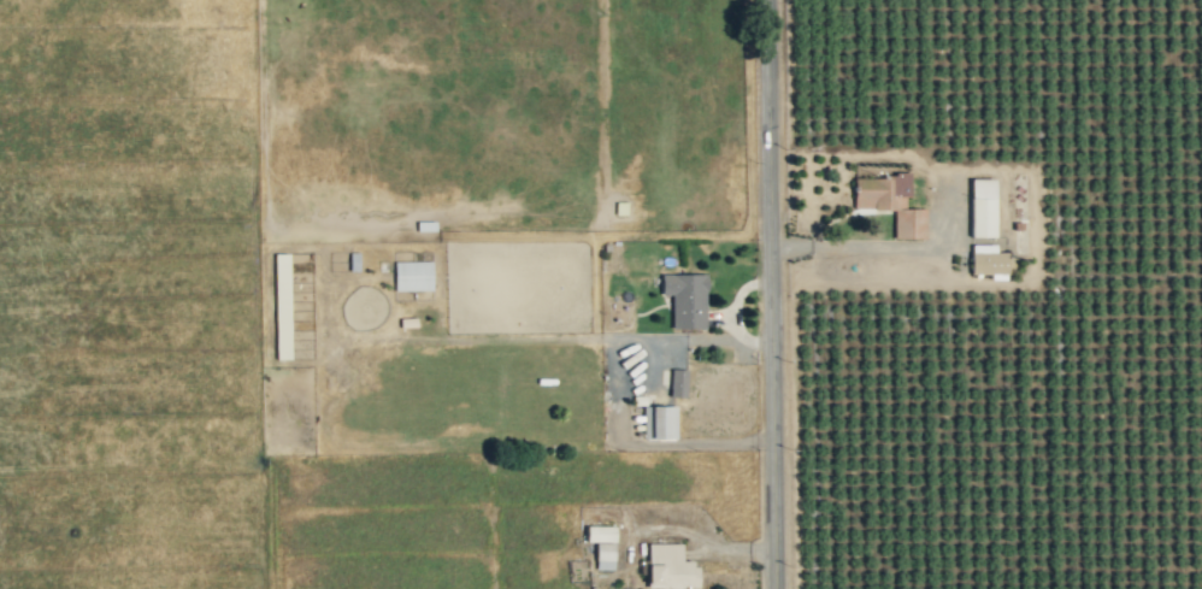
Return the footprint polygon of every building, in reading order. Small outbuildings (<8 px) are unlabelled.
[(994,179),(970,179),(970,237),(994,236),(994,179)] [(995,245),(971,244),(971,276),(1006,276),(1006,252),(995,252),(995,245)] [(290,359),(288,254),(274,254),(276,359),(290,359)] [(394,291),(432,290),(432,261),(394,262),(394,291)] [(705,274),(661,274),(662,295),(671,295),(672,328),(706,327),(705,274)] [(686,369),(671,369),(671,397),(686,398),(686,369)] [(643,439),(675,439),(675,406),(643,406),(643,439)] [(586,541),(614,542),(614,526),(586,525),(586,541)] [(595,569),(613,569),(613,543),(595,542),(595,569)] [(647,588),(698,588),(698,563),(681,563),(681,544),(647,543),(647,588)]
